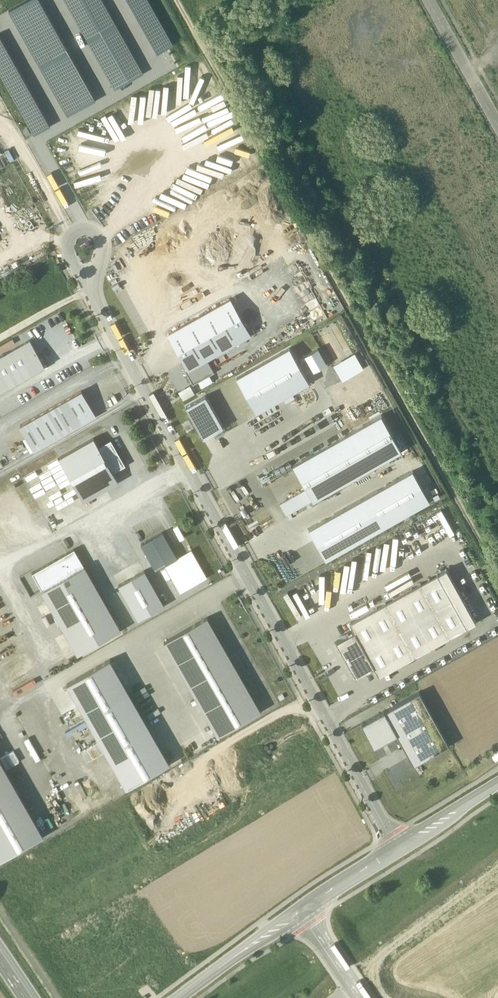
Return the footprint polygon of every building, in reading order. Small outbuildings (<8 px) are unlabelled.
[(95,100),(40,0),(26,0),(8,10),(66,115),(95,100)] [(143,73),(102,0),(65,0),(114,89),(143,73)] [(173,44),(149,0),(128,0),(157,52),(173,44)] [(51,125),(0,36),(0,73),(34,134),(51,125)] [(231,299),(170,333),(189,368),(206,358),(251,333),(231,299)] [(0,356),(0,391),(45,366),(30,339),(0,356)] [(316,371),(331,363),(321,346),(307,354),(316,371)] [(290,348),(237,378),(257,412),(309,383),(290,348)] [(345,373),(363,363),(358,354),(340,364),(345,373)] [(214,373),(206,358),(189,368),(185,370),(194,385),(214,373)] [(184,399),(196,392),(191,384),(180,391),(184,399)] [(81,390),(20,424),(34,449),(95,415),(81,390)] [(206,395),(186,406),(203,437),(223,426),(206,395)] [(382,415),(294,464),(307,488),(313,499),(401,450),(382,415)] [(119,481),(114,473),(99,446),(94,438),(60,457),(84,501),(119,481)] [(111,440),(99,446),(114,473),(126,466),(111,440)] [(309,529),(326,559),(430,500),(413,470),(309,529)] [(313,499),(307,488),(280,503),(286,514),(313,499)] [(163,531),(141,543),(156,569),(165,564),(177,557),(163,531)] [(191,549),(177,557),(165,564),(180,592),(207,576),(191,549)] [(78,654),(119,630),(74,550),(33,574),(78,654)] [(373,665),(378,674),(475,620),(446,569),(349,623),(354,632),(373,665)] [(119,584),(138,619),(164,604),(144,570),(119,584)] [(167,641),(220,735),(260,713),(207,618),(167,641)] [(356,675),(373,665),(354,632),(337,642),(356,675)] [(109,662),(70,686),(128,785),(167,762),(109,662)] [(420,693),(389,709),(402,733),(397,736),(414,767),(450,747),(420,693)] [(374,748),(397,736),(402,733),(389,709),(361,724),(374,748)] [(75,736),(63,741),(66,748),(78,744),(75,736)] [(35,761),(40,759),(31,737),(26,739),(35,761)] [(99,741),(84,749),(88,758),(104,751),(99,741)] [(1,860),(43,836),(0,761),(0,858),(1,860)] [(50,816),(55,827),(70,820),(65,809),(50,816)]
